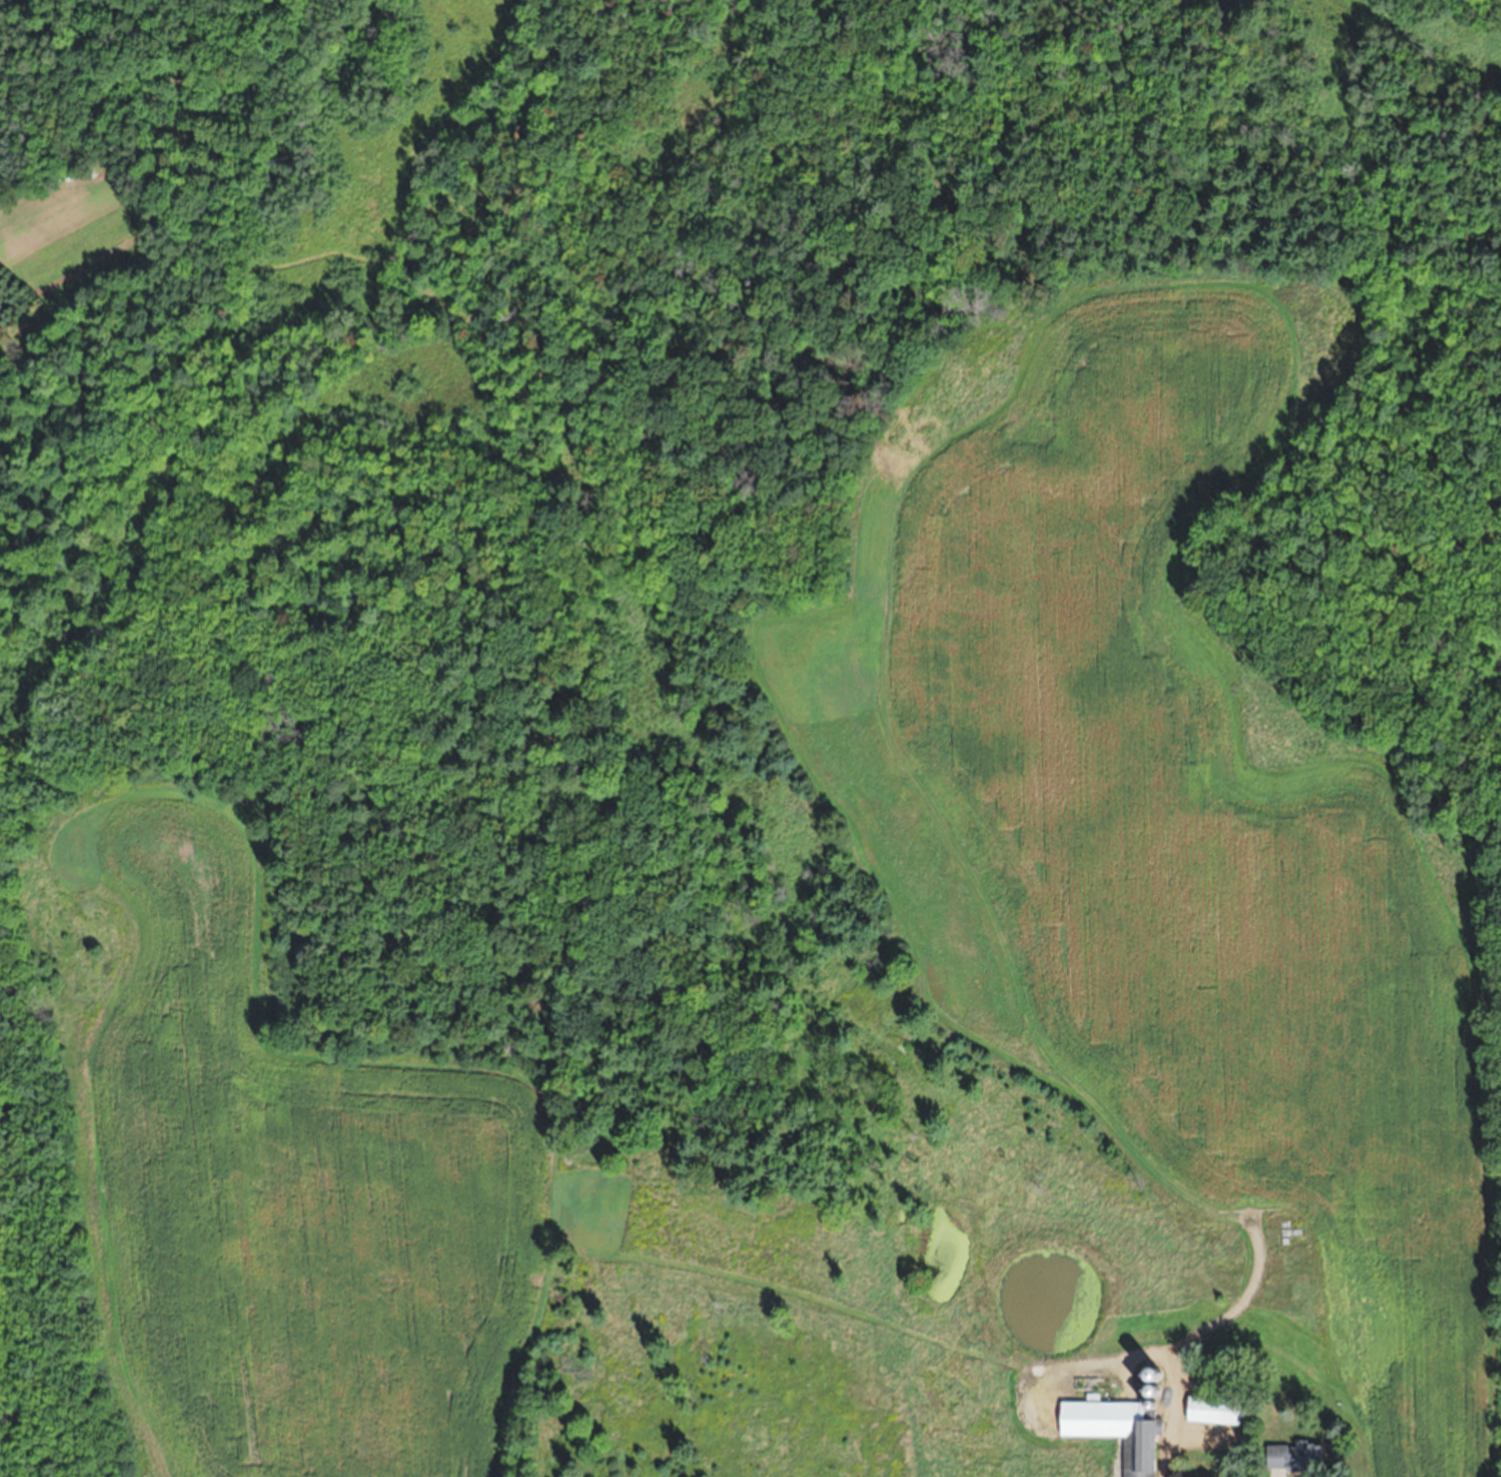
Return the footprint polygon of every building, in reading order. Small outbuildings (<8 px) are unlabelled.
[(1239,1423),(1240,1397),(1187,1395),(1186,1421),(1239,1423)] [(1161,1432),(1161,1418),(1142,1417),(1142,1401),(1059,1399),(1059,1434),(1123,1435),(1123,1476),(1154,1476),(1155,1432),(1161,1432)] [(1266,1469),(1323,1470),(1324,1442),(1295,1442),(1295,1444),(1267,1444),(1266,1469)]
